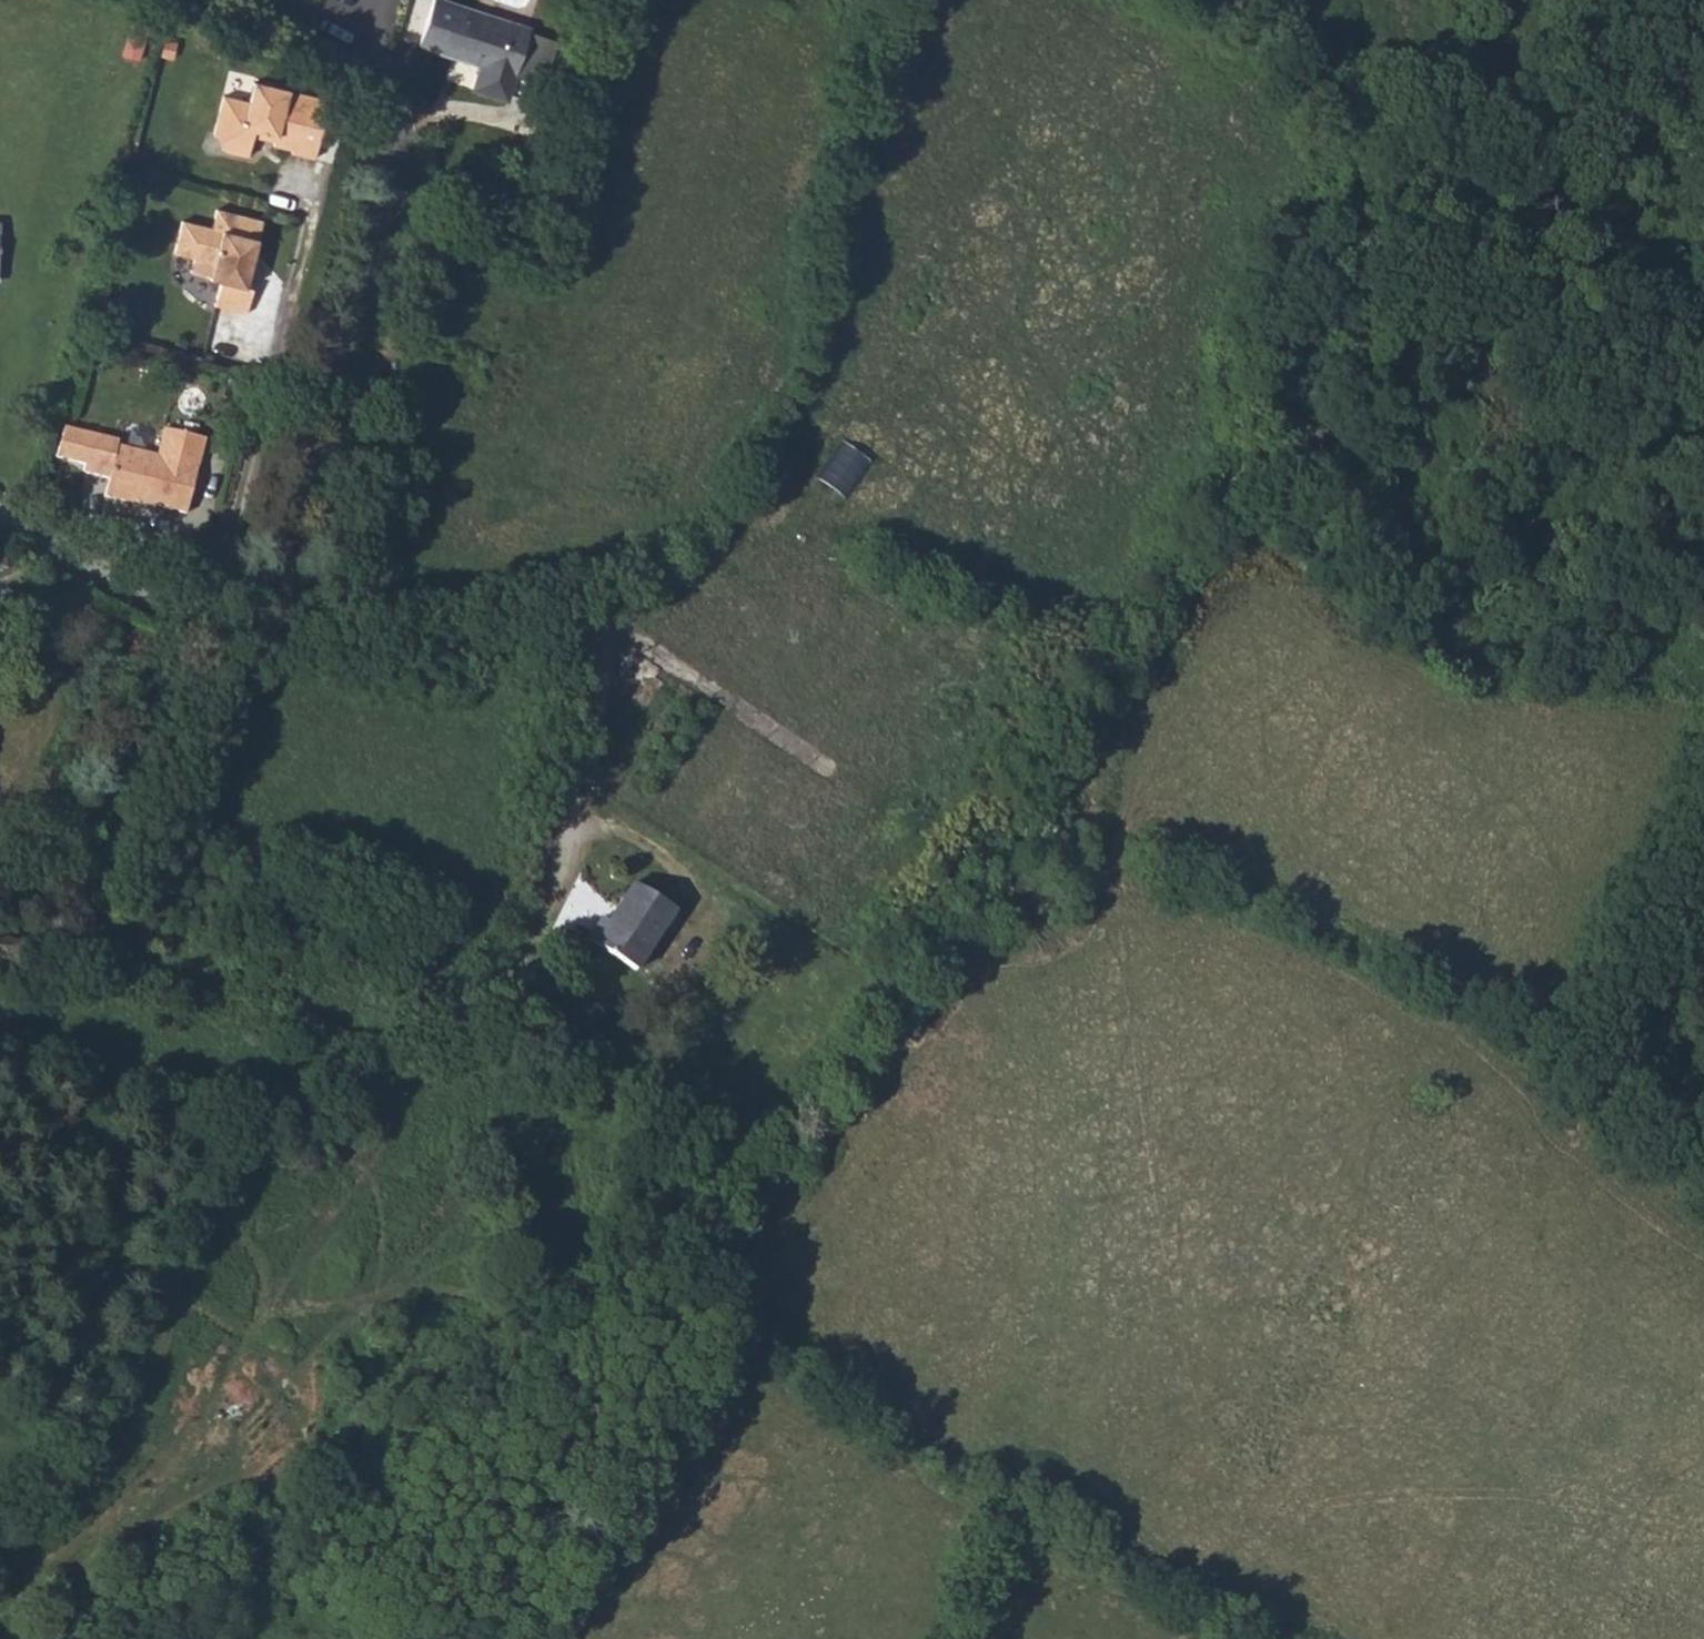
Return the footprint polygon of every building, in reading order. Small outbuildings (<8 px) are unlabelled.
[(524,32),(430,3),(416,49),(478,68),(470,92),(503,102),(524,32)] [(291,146),(315,151),(327,92),(248,76),(244,97),(217,92),(210,130),(221,146),(246,151),(251,131),(252,125),(274,130),(273,135),(272,139),(292,143),(291,146)] [(274,130),(252,125),(251,131),(273,135),(274,130)] [(257,248),(265,214),(220,203),(214,223),(185,215),(177,250),(197,255),(217,260),(213,274),(212,277),(223,279),(217,304),(249,312),(256,286),(248,284),(254,259),(251,258),(253,247),(257,248)] [(217,260),(197,255),(193,269),(213,274),(217,260)] [(189,515),(207,440),(166,430),(159,457),(119,447),(107,498),(129,503),(130,500),(189,515)] [(853,497),(872,456),(838,439),(818,481),(853,497)] [(630,968),(667,910),(621,881),(598,918),(593,917),(581,936),(630,968)]
